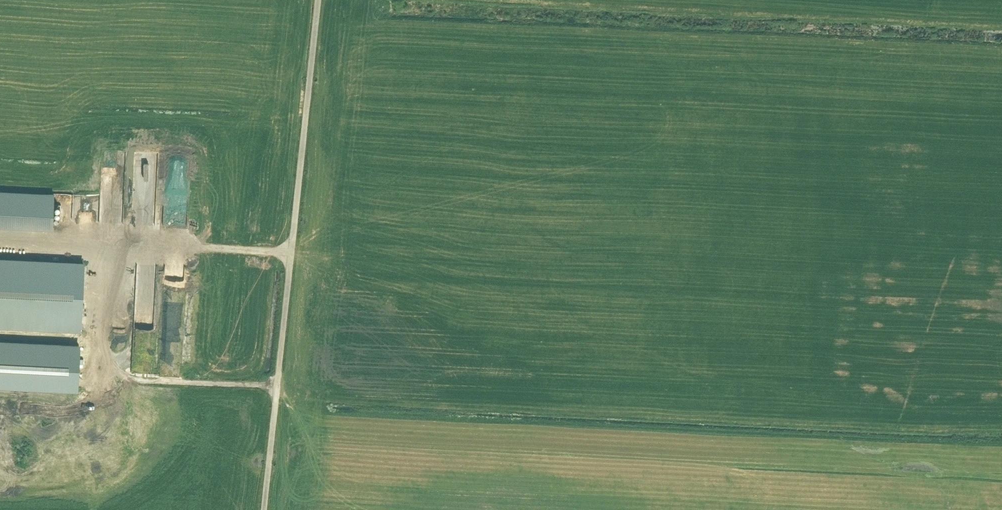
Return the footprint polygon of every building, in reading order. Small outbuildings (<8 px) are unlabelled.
[(80,330),(83,263),(0,259),(0,326),(80,330)] [(77,389),(79,345),(0,341),(0,386),(77,389)]
